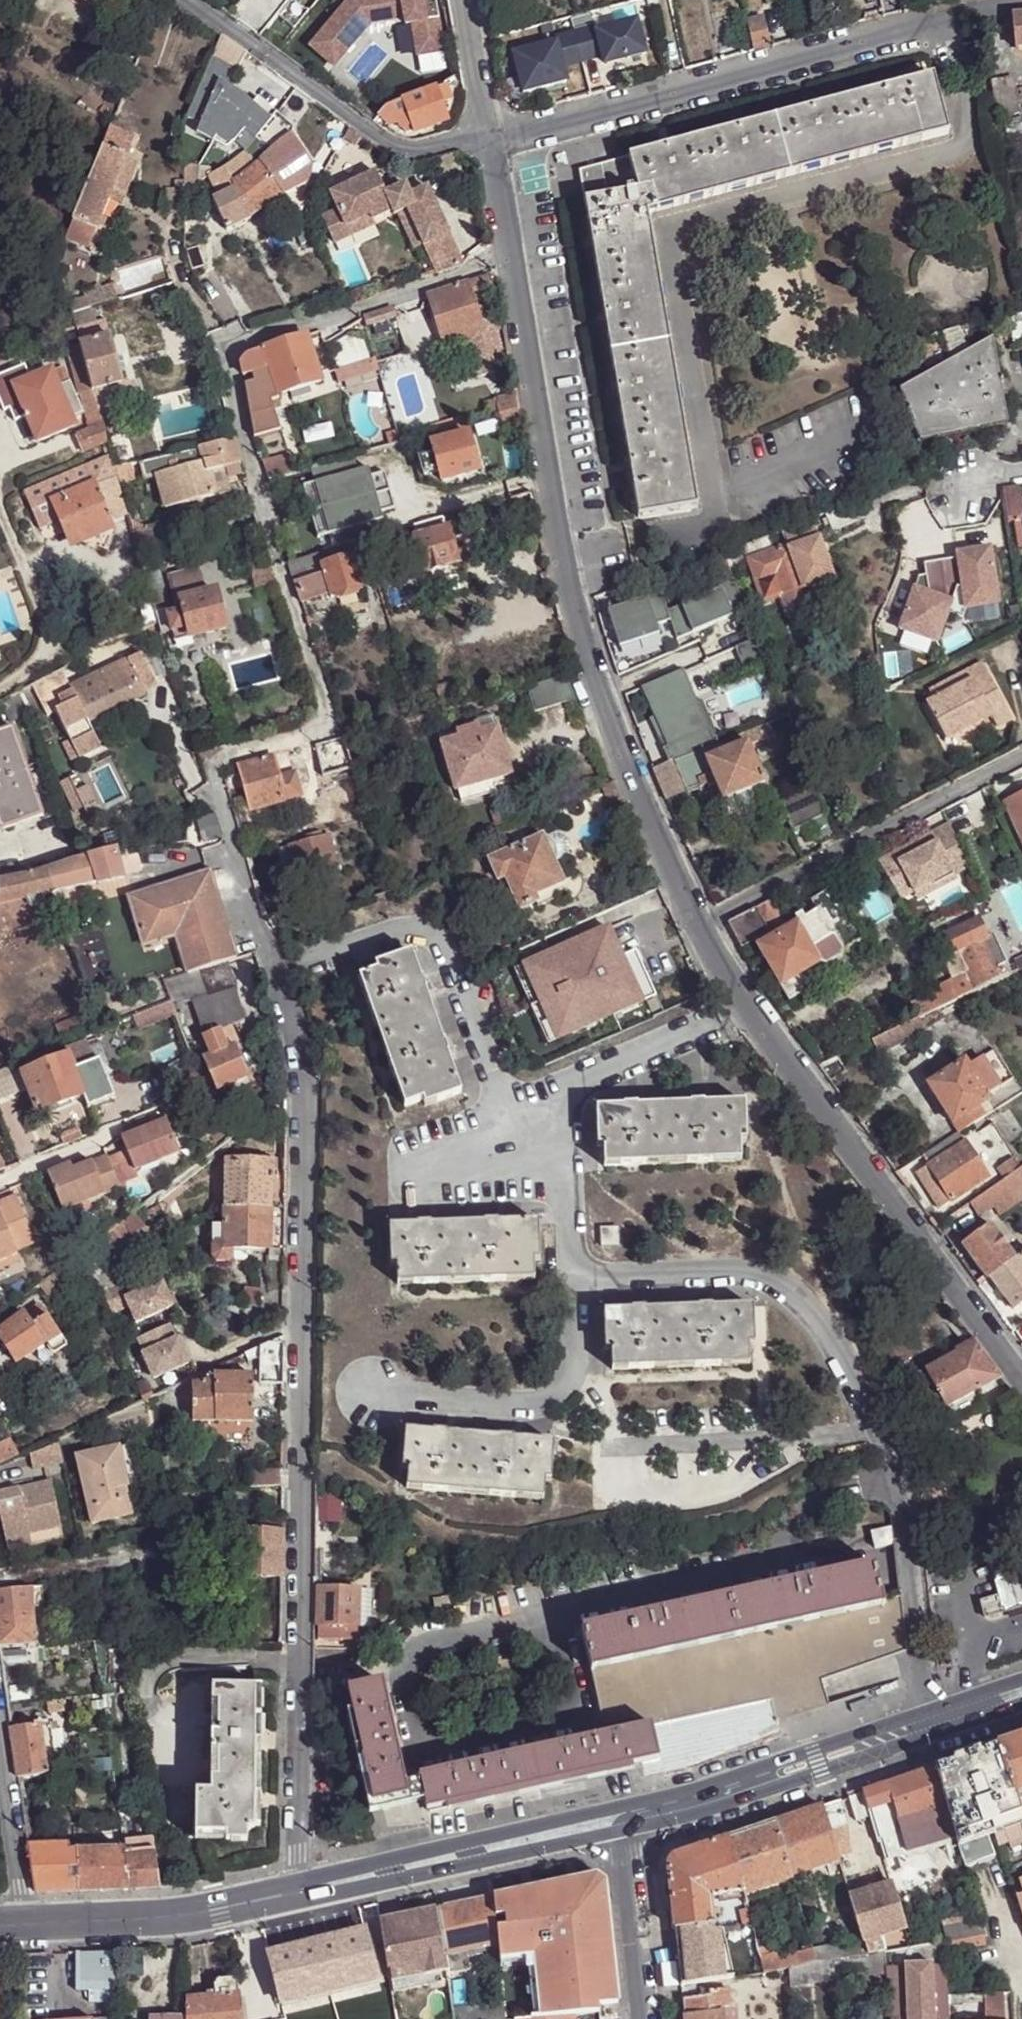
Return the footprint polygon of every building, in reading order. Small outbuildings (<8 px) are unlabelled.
[(226,17),(256,40),(276,17),(290,0),(241,0),(226,17)] [(276,17),(291,30),(306,13),(291,0),(290,0),(276,17)] [(333,66),(366,26),(402,19),(404,26),(411,25),(417,56),(444,52),(434,1),(420,4),(420,0),(347,0),(309,45),(333,66)] [(1012,16),(1015,48),(1021,47),(1021,15),(1012,16)] [(753,52),(768,48),(760,19),(746,23),(753,52)] [(593,28),(574,33),(581,63),(601,57),(603,63),(626,57),(627,60),(645,55),(636,21),(595,32),(593,28)] [(556,44),(512,55),(523,94),(566,82),(562,68),(581,63),(574,33),(555,39),(556,44)] [(235,74),(211,59),(185,120),(198,126),(215,134),(237,100),(224,93),(227,88),(235,74)] [(1019,99),(1016,80),(1014,71),(993,74),(997,102),(1019,99)] [(934,77),(629,158),(638,193),(651,191),(658,213),(949,135),(934,77)] [(441,86),(434,89),(439,101),(446,99),(441,86)] [(227,88),(224,93),(237,100),(247,109),(250,106),(239,96),(227,88)] [(439,101),(434,89),(434,88),(385,106),(394,118),(401,128),(411,124),(413,129),(414,132),(446,119),(439,101)] [(237,100),(215,134),(230,141),(240,151),(275,116),(256,99),(250,106),(247,109),(237,100)] [(388,122),(394,118),(385,106),(379,113),(388,122)] [(290,137),(289,138),(290,130),(275,116),(240,151),(239,152),(251,165),(255,162),(277,198),(278,198),(303,185),(297,174),(311,166),(290,137)] [(215,134),(198,126),(193,135),(209,144),(215,134)] [(109,134),(102,151),(119,158),(125,141),(109,134)] [(215,134),(209,144),(222,148),(230,141),(215,134)] [(99,157),(72,223),(93,231),(105,201),(123,160),(119,158),(102,151),(99,157)] [(213,175),(210,176),(206,178),(214,200),(208,203),(222,232),(248,220),(277,198),(255,162),(251,165),(239,152),(220,172),(213,175)] [(579,171),(584,202),(638,193),(629,158),(579,171)] [(138,166),(123,160),(105,201),(121,207),(138,166)] [(181,166),(181,187),(193,187),(193,178),(193,166),(181,166)] [(208,169),(193,166),(193,178),(204,179),(206,178),(210,176),(208,169)] [(392,211),(385,196),(375,174),(329,194),(336,209),(343,227),(368,217),(370,221),(371,220),(392,211)] [(405,188),(385,196),(392,211),(393,216),(405,212),(420,248),(432,277),(460,268),(448,236),(446,237),(427,190),(409,198),(405,188)] [(638,193),(584,202),(637,520),(696,510),(648,215),(658,213),(651,191),(638,193)] [(373,225),(371,220),(370,221),(368,217),(343,227),(336,209),(320,216),(331,243),(373,225)] [(409,253),(420,248),(405,212),(393,216),(409,253)] [(72,223),(64,242),(85,250),(93,231),(72,223)] [(310,241),(303,228),(292,234),(300,246),(310,241)] [(494,277),(488,278),(490,291),(496,288),(495,276),(494,277)] [(488,278),(467,285),(470,297),(490,291),(488,278)] [(467,285),(429,297),(443,343),(473,335),(480,358),(499,352),(494,333),(497,332),(494,314),(482,318),(477,320),(475,313),(470,297),(467,285)] [(208,304),(223,331),(236,325),(220,297),(208,304)] [(94,323),(90,307),(69,313),(74,328),(94,323)] [(392,309),(363,318),(365,326),(394,316),(392,309)] [(1010,319),(1015,345),(1021,344),(1021,311),(1010,319)] [(88,376),(92,394),(119,384),(122,384),(105,320),(94,323),(74,328),(79,345),(88,376)] [(244,370),(244,373),(269,365),(278,393),(320,380),(315,362),(310,347),(306,336),(249,355),(247,357),(245,362),(244,365),(244,370)] [(310,347),(315,362),(323,359),(318,344),(310,347)] [(74,380),(88,376),(79,345),(67,349),(74,380)] [(916,435),(1005,420),(993,347),(902,396),(916,435)] [(338,384),(378,371),(374,359),(334,372),(338,384)] [(255,431),(257,438),(283,430),(277,410),(273,400),(280,398),(278,393),(269,365),(244,373),(245,377),(253,374),(256,382),(246,385),(255,431)] [(29,381),(23,366),(0,376),(0,406),(3,412),(8,410),(14,423),(26,417),(14,387),(29,381)] [(61,367),(50,372),(56,386),(68,382),(61,367)] [(50,372),(29,381),(14,387),(26,417),(36,441),(73,425),(69,418),(56,386),(50,372)] [(87,421),(99,417),(95,402),(92,394),(88,376),(74,380),(87,421)] [(68,382),(56,386),(69,418),(82,413),(69,380),(68,382)] [(92,394),(95,402),(121,393),(119,384),(92,394)] [(517,408),(515,393),(487,400),(491,416),(502,413),(517,408)] [(273,400),(277,410),(283,408),(280,398),(273,400)] [(159,427),(208,416),(205,401),(156,412),(159,427)] [(520,425),(517,408),(502,413),(506,429),(520,425)] [(434,431),(465,423),(462,415),(432,424),(434,431)] [(480,470),(470,433),(468,434),(465,423),(434,431),(432,432),(437,452),(443,468),(445,479),(480,470)] [(103,430),(106,440),(128,434),(125,424),(103,430)] [(79,451),(107,443),(106,440),(103,430),(102,426),(74,434),(79,451)] [(388,444),(400,441),(397,430),(385,433),(388,444)] [(137,463),(128,434),(106,440),(107,443),(112,461),(114,469),(128,465),(137,463)] [(224,468),(240,464),(233,439),(137,463),(141,479),(154,475),(164,509),(212,497),(206,473),(224,468)] [(264,459),(270,477),(273,488),(280,486),(276,475),(295,470),(290,451),(264,459)] [(426,473),(443,468),(437,452),(422,456),(426,473)] [(325,461),(310,466),(314,481),(322,508),(389,488),(384,470),(370,474),(367,466),(356,469),(352,454),(340,458),(325,461)] [(132,480),(128,465),(114,469),(117,478),(119,484),(132,480)] [(231,492),(224,468),(206,473),(212,497),(231,492)] [(111,522),(127,515),(119,484),(117,478),(97,487),(111,522)] [(322,508),(314,481),(303,484),(310,511),(322,508)] [(111,522),(97,487),(95,485),(53,502),(61,524),(69,520),(73,529),(79,542),(114,529),(111,522)] [(389,488),(322,508),(330,534),(333,548),(376,536),(372,522),(383,519),(381,511),(394,507),(389,488)] [(1006,523),(1014,523),(1018,550),(1021,549),(1021,504),(1019,488),(1002,491),(1006,523)] [(330,534),(322,508),(310,511),(318,537),(330,534)] [(445,529),(442,518),(413,527),(416,537),(445,529)] [(65,532),(73,529),(69,520),(61,524),(65,532)] [(808,588),(834,579),(837,578),(821,536),(819,536),(813,521),(784,532),(787,540),(774,544),(748,554),(751,562),(756,575),(754,576),(762,596),(763,602),(782,596),(789,613),(813,605),(808,588)] [(448,528),(445,529),(416,537),(414,537),(424,574),(459,564),(448,528)] [(352,557),(349,545),(326,551),(330,564),(352,557)] [(713,589),(666,608),(669,618),(676,638),(749,609),(726,548),(707,555),(716,579),(713,589)] [(966,610),(998,605),(990,550),(957,555),(958,559),(924,565),(926,576),(929,595),(914,590),(900,630),(937,643),(947,613),(963,619),(966,610)] [(289,562),(289,564),(294,582),(324,574),(321,566),(330,564),(326,551),(290,561),(289,562)] [(352,557),(330,564),(321,566),(324,574),(330,595),(330,597),(361,589),(352,557)] [(276,584),(271,569),(269,569),(269,567),(252,571),(257,589),(276,584)] [(158,623),(157,625),(160,636),(171,632),(188,629),(191,639),(225,630),(220,610),(217,601),(215,593),(202,596),(181,601),(182,603),(184,612),(169,615),(168,609),(169,609),(157,571),(144,575),(158,623)] [(177,604),(182,603),(181,601),(202,596),(196,571),(169,577),(177,604)] [(294,582),(301,602),(330,595),(324,574),(294,582)] [(914,590),(929,595),(926,576),(919,578),(914,590)] [(660,590),(605,609),(618,647),(658,633),(655,623),(669,618),(666,608),(660,590)] [(171,632),(175,643),(191,639),(188,629),(171,632)] [(761,637),(737,647),(747,670),(770,661),(761,637)] [(142,653),(109,668),(112,674),(119,672),(121,677),(134,671),(143,690),(156,685),(142,653)] [(983,665),(950,681),(955,690),(988,673),(983,665)] [(64,667),(49,675),(54,685),(69,678),(64,667)] [(112,674),(109,668),(70,685),(76,695),(76,698),(121,677),(119,672),(112,674)] [(134,671),(121,677),(76,698),(86,721),(144,694),(143,690),(134,671)] [(671,764),(713,748),(719,745),(684,671),(642,689),(669,747),(664,749),(671,764)] [(955,690),(950,681),(929,691),(935,702),(927,706),(943,738),(988,716),(994,728),(1010,720),(988,673),(955,690)] [(38,682),(22,690),(29,711),(48,701),(38,682)] [(22,690),(3,701),(13,720),(29,711),(22,690)] [(86,721),(76,698),(76,695),(72,697),(69,693),(58,698),(63,708),(55,712),(77,760),(100,750),(86,721)] [(478,734),(497,729),(494,719),(476,723),(477,729),(478,734)] [(0,731),(0,829),(0,830),(43,815),(12,726),(0,731)] [(454,791),(457,791),(491,781),(510,776),(510,775),(497,729),(478,734),(477,729),(457,734),(459,740),(441,745),(454,791)] [(439,738),(441,745),(459,740),(457,734),(439,738)] [(321,778),(354,769),(345,739),(343,739),(313,748),(321,778)] [(747,744),(715,757),(706,761),(714,782),(723,802),(765,785),(747,744)] [(671,764),(655,771),(667,801),(714,782),(706,761),(715,757),(713,748),(671,764)] [(272,757),(238,767),(250,811),(284,801),(283,800),(299,796),(293,775),(278,779),(275,769),(272,757)] [(278,779),(293,775),(291,764),(275,769),(278,779)] [(62,786),(74,814),(95,805),(84,777),(62,786)] [(491,781),(457,791),(460,803),(495,794),(493,788),(491,781)] [(770,800),(765,785),(723,802),(729,817),(770,800)] [(812,826),(826,819),(828,819),(816,790),(781,807),(795,836),(812,826)] [(1004,804),(1021,840),(1021,795),(1004,804)] [(949,826),(881,861),(898,890),(903,889),(925,877),(932,879),(947,871),(951,878),(967,870),(949,826)] [(289,846),(294,864),(298,880),(299,882),(336,872),(326,835),(319,836),(304,840),(288,845),(289,846)] [(555,835),(542,841),(543,842),(550,847),(553,854),(553,863),(552,863),(565,858),(570,847),(566,838),(555,835)] [(488,861),(498,881),(505,878),(516,902),(520,910),(530,906),(536,903),(537,903),(534,896),(552,888),(563,883),(562,882),(552,863),(553,863),(553,854),(550,847),(543,842),(542,841),(541,839),(488,861)] [(278,850),(283,868),(294,864),(289,846),(278,850)] [(116,849),(91,856),(97,881),(98,882),(121,876),(121,874),(116,852),(116,849)] [(125,850),(116,852),(121,874),(130,872),(125,850)] [(81,859),(48,868),(52,890),(97,881),(91,856),(81,859)] [(881,861),(876,863),(894,893),(898,890),(881,861)] [(294,864),(283,868),(287,884),(298,880),(294,864)] [(0,878),(0,901),(25,896),(30,904),(43,902),(44,892),(52,890),(48,868),(0,878)] [(903,889),(909,900),(951,878),(947,871),(932,879),(925,877),(903,889)] [(172,934),(184,972),(226,959),(233,957),(206,872),(125,897),(140,944),(172,934)] [(505,878),(498,881),(509,905),(511,904),(516,902),(505,878)] [(555,895),(552,888),(534,896),(537,903),(536,903),(538,909),(557,900),(555,895)] [(768,934),(752,942),(779,987),(801,975),(817,966),(818,967),(826,969),(840,961),(842,954),(841,952),(863,940),(833,890),(811,905),(813,910),(816,915),(771,940),(768,934)] [(754,910),(768,934),(791,921),(779,897),(754,910)] [(725,925),(737,950),(752,942),(768,934),(754,910),(725,925)] [(1011,963),(1013,967),(1007,970),(1004,965),(994,970),(982,943),(986,941),(975,920),(943,935),(952,954),(941,960),(951,980),(964,974),(972,993),(1009,976),(1021,970),(1021,958),(1011,963)] [(552,952),(534,960),(542,977),(531,982),(541,1002),(531,1006),(532,1007),(541,1003),(550,1023),(561,1018),(566,1028),(583,1021),(586,1027),(587,1027),(583,1020),(611,1008),(615,1014),(612,1008),(629,1000),(627,995),(652,984),(641,961),(628,967),(623,956),(610,927),(581,940),(583,946),(555,958),(553,953),(552,952)] [(581,940),(553,953),(555,958),(583,946),(581,940)] [(623,956),(628,967),(641,961),(636,950),(623,956)] [(433,1095),(435,1101),(460,1093),(447,1054),(442,1042),(424,991),(420,978),(410,952),(385,961),(388,967),(376,971),(358,978),(404,1106),(422,1100),(433,1095)] [(161,980),(169,1001),(191,1001),(234,988),(226,959),(184,972),(161,980)] [(534,960),(514,969),(531,1006),(541,1002),(531,982),(542,977),(534,960)] [(388,967),(385,961),(374,964),(376,971),(388,967)] [(801,975),(779,987),(788,1002),(809,990),(808,988),(801,975)] [(425,977),(420,978),(424,991),(431,989),(425,977)] [(612,1008),(615,1014),(657,995),(652,984),(627,995),(629,1000),(612,1008)] [(244,1019),(234,988),(191,1001),(206,1034),(219,1028),(219,1029),(233,1023),(244,1019)] [(927,998),(932,1012),(938,1009),(956,1001),(950,988),(927,998)] [(137,1027),(174,1012),(169,1001),(133,1016),(137,1027)] [(541,1003),(532,1007),(549,1044),(586,1027),(583,1021),(566,1028),(561,1018),(550,1023),(541,1003)] [(583,1020),(587,1027),(615,1014),(611,1008),(583,1020)] [(54,1026),(60,1038),(93,1024),(88,1012),(54,1026)] [(916,1019),(870,1042),(876,1054),(922,1032),(916,1019)] [(242,1043),(233,1023),(219,1029),(228,1048),(235,1045),(235,1046),(242,1043)] [(228,1048),(219,1029),(219,1028),(206,1034),(203,1035),(212,1055),(204,1059),(217,1089),(248,1076),(235,1046),(235,1045),(228,1048)] [(442,1042),(447,1054),(453,1052),(448,1040),(442,1042)] [(21,1071),(27,1087),(38,1114),(83,1097),(87,1108),(114,1098),(102,1065),(99,1060),(93,1062),(88,1047),(85,1042),(64,1050),(66,1054),(21,1071)] [(99,1043),(88,1047),(93,1062),(99,1060),(102,1065),(106,1063),(99,1043)] [(998,1085),(982,1060),(974,1065),(973,1063),(965,1068),(984,1098),(992,1094),(990,1090),(998,1085)] [(17,1063),(0,1070),(0,1098),(27,1087),(21,1071),(17,1063)] [(984,1098),(965,1068),(962,1065),(925,1087),(950,1126),(976,1109),(986,1103),(984,1098)] [(424,1106),(435,1101),(433,1095),(422,1100),(424,1106)] [(623,1102),(623,1108),(636,1108),(636,1099),(623,1102)] [(177,1115),(171,1102),(161,1106),(167,1119),(177,1115)] [(602,1135),(602,1147),(603,1167),(740,1160),(740,1142),(739,1129),(745,1129),(744,1103),(703,1104),(689,1105),(636,1108),(623,1108),(595,1109),(596,1135),(602,1135)] [(950,1126),(956,1135),(982,1119),(976,1109),(950,1126)] [(121,1138),(129,1159),(135,1171),(179,1153),(166,1121),(121,1138)] [(226,1138),(232,1136),(229,1128),(223,1131),(226,1138)] [(64,1145),(83,1137),(79,1129),(61,1136),(64,1145)] [(964,1142),(927,1166),(951,1202),(987,1178),(964,1142)] [(120,1190),(111,1167),(106,1156),(82,1166),(72,1169),(70,1164),(47,1173),(63,1212),(89,1202),(120,1190)] [(129,1159),(111,1167),(120,1190),(138,1181),(135,1171),(129,1159)] [(80,1160),(70,1164),(72,1169),(82,1166),(80,1160)] [(286,1171),(286,1160),(272,1160),(272,1165),(272,1170),(286,1171)] [(997,1170),(1005,1181),(1019,1170),(1012,1160),(997,1170)] [(226,1165),(225,1207),(227,1207),(270,1208),(271,1208),(272,1170),(272,1165),(226,1165)] [(951,1202),(927,1166),(917,1173),(940,1209),(951,1202)] [(943,1239),(964,1225),(966,1227),(1009,1201),(1013,1206),(1017,1202),(1019,1205),(1021,1203),(1021,1171),(1021,1169),(1019,1170),(1005,1181),(935,1228),(943,1239)] [(17,1256),(16,1253),(34,1246),(15,1197),(0,1202),(0,1263),(17,1256)] [(157,1197),(147,1205),(158,1233),(169,1229),(167,1226),(157,1197)] [(91,1209),(89,1202),(63,1212),(65,1219),(91,1209)] [(270,1208),(227,1207),(227,1226),(226,1241),(217,1242),(215,1248),(214,1257),(218,1263),(228,1264),(232,1258),(232,1248),(269,1249),(270,1208)] [(85,1252),(79,1256),(84,1264),(92,1277),(100,1288),(102,1292),(120,1284),(131,1279),(119,1264),(153,1238),(135,1213),(89,1249),(85,1252)] [(416,1219),(417,1225),(430,1225),(430,1217),(416,1219)] [(534,1279),(533,1260),(533,1247),(539,1248),(538,1221),(497,1222),(484,1223),(430,1225),(417,1225),(389,1226),(390,1252),(396,1252),(397,1264),(397,1284),(534,1279)] [(959,1244),(985,1281),(1014,1260),(988,1225),(959,1244)] [(215,1226),(215,1248),(217,1242),(226,1241),(227,1226),(215,1226)] [(617,1228),(600,1228),(601,1247),(618,1247),(617,1228)] [(985,1297),(997,1289),(1011,1309),(1021,1301),(1021,1255),(1014,1260),(985,1281),(977,1287),(985,1297)] [(17,1256),(0,1263),(0,1270),(20,1262),(17,1256)] [(59,1272),(39,1287),(47,1296),(66,1281),(64,1279),(59,1272)] [(120,1284),(102,1292),(113,1315),(131,1307),(138,1323),(176,1306),(165,1282),(126,1298),(120,1284)] [(245,1305),(259,1305),(260,1288),(246,1287),(245,1305)] [(697,1302),(697,1308),(711,1307),(711,1300),(697,1302)] [(631,1305),(631,1311),(644,1310),(644,1302),(631,1305)] [(38,1305),(25,1314),(33,1325),(46,1316),(38,1305)] [(749,1364),(749,1345),(748,1333),(753,1332),(753,1305),(711,1307),(697,1308),(644,1310),(631,1311),(603,1312),(605,1339),(610,1338),(611,1351),(611,1370),(749,1364)] [(59,1334),(46,1316),(33,1325),(25,1314),(0,1331),(0,1338),(16,1362),(46,1343),(59,1334)] [(156,1379),(191,1363),(180,1339),(178,1340),(172,1325),(140,1339),(147,1353),(145,1355),(156,1379)] [(968,1334),(962,1327),(954,1334),(958,1339),(968,1334)] [(64,1343),(59,1334),(46,1343),(52,1351),(55,1352),(64,1345),(64,1343)] [(975,1344),(968,1334),(958,1339),(966,1349),(975,1344)] [(283,1384),(283,1339),(251,1353),(260,1367),(260,1385),(283,1384)] [(1001,1379),(975,1344),(966,1349),(924,1371),(937,1395),(940,1400),(944,1408),(977,1392),(1001,1379)] [(932,1397),(937,1395),(924,1371),(900,1383),(913,1409),(933,1399),(932,1397)] [(212,1382),(206,1384),(190,1388),(191,1423),(226,1422),(249,1422),(252,1422),(251,1377),(212,1377),(212,1382)] [(148,1378),(137,1381),(144,1401),(149,1398),(155,1396),(148,1378)] [(983,1404),(977,1392),(944,1408),(952,1422),(982,1407),(983,1404)] [(1021,1407),(1012,1395),(1000,1404),(1008,1416),(1021,1407)] [(0,1433),(0,1460),(15,1453),(5,1431),(0,1433)] [(543,1500),(545,1481),(546,1468),(552,1469),(554,1443),(512,1439),(499,1439),(445,1434),(433,1433),(404,1431),(402,1457),(409,1458),(408,1470),(406,1489),(543,1500)] [(35,1472),(63,1459),(59,1440),(27,1455),(35,1472)] [(127,1445),(120,1447),(128,1487),(123,1494),(124,1501),(129,1501),(129,1502),(139,1500),(127,1445)] [(128,1487),(120,1447),(78,1456),(93,1525),(132,1516),(129,1502),(129,1501),(124,1501),(123,1494),(128,1487)] [(250,1493),(282,1493),(282,1478),(249,1477),(250,1493)] [(29,1529),(61,1523),(52,1479),(0,1490),(0,1509),(5,1534),(29,1529)] [(320,1490),(320,1517),(340,1517),(340,1491),(320,1490)] [(212,1525),(200,1528),(202,1540),(214,1538),(212,1525)] [(32,1540),(29,1529),(5,1534),(7,1546),(32,1540)] [(869,1533),(873,1548),(891,1544),(887,1529),(869,1533)] [(281,1577),(282,1530),(242,1532),(240,1532),(241,1577),(281,1577)] [(922,1548),(923,1559),(944,1556),(943,1546),(937,1547),(925,1548),(922,1548)] [(581,1631),(589,1667),(880,1602),(878,1594),(872,1565),(581,1631)] [(1003,1613),(1021,1607),(1021,1566),(990,1576),(998,1597),(1003,1613)] [(317,1587),(317,1640),(367,1641),(368,1627),(357,1627),(358,1588),(317,1587)] [(32,1588),(0,1592),(0,1648),(36,1645),(32,1588)] [(658,1761),(659,1766),(692,1759),(805,1715),(828,1706),(823,1693),(819,1680),(906,1650),(901,1589),(878,1594),(880,1602),(589,1667),(602,1726),(649,1715),(651,1725),(658,1761)] [(984,1619),(1003,1613),(998,1597),(979,1603),(984,1619)] [(280,1645),(281,1601),(248,1601),(248,1646),(254,1645),(280,1645)] [(86,1653),(84,1643),(75,1644),(76,1654),(86,1653)] [(88,1663),(96,1661),(93,1643),(84,1643),(86,1653),(88,1663)] [(76,1654),(75,1644),(65,1644),(66,1655),(76,1654)] [(373,1805),(407,1797),(404,1785),(383,1684),(348,1691),(373,1805)] [(225,1835),(246,1836),(247,1836),(247,1834),(249,1830),(254,1828),(254,1827),(254,1807),(254,1793),(255,1748),(255,1734),(255,1688),(254,1688),(211,1687),(211,1703),(217,1703),(217,1733),(211,1733),(211,1748),(217,1748),(216,1778),(210,1778),(210,1792),(210,1794),(224,1794),(224,1807),(225,1807),(225,1814),(195,1813),(195,1835),(225,1835)] [(40,1726),(48,1776),(58,1774),(50,1721),(40,1721),(40,1726)] [(585,1777),(658,1761),(651,1725),(604,1736),(419,1776),(420,1782),(422,1794),(426,1812),(585,1777)] [(10,1731),(18,1781),(48,1776),(40,1726),(10,1731)] [(1012,1794),(1021,1791),(1021,1738),(996,1746),(1012,1794)] [(996,1746),(935,1768),(956,1837),(958,1843),(959,1847),(963,1859),(993,1848),(988,1835),(986,1826),(1018,1813),(1012,1794),(996,1746)] [(956,1837),(935,1768),(886,1784),(907,1853),(949,1840),(956,1837)] [(407,1797),(422,1794),(420,1782),(404,1785),(407,1797)] [(870,1816),(884,1860),(907,1853),(886,1784),(863,1792),(870,1816)] [(1021,1822),(1021,1791),(1012,1794),(1018,1813),(1021,1822)] [(195,1792),(195,1813),(225,1814),(225,1807),(224,1807),(224,1794),(210,1794),(210,1792),(195,1792)] [(855,1821),(870,1816),(863,1792),(848,1798),(855,1821)] [(821,1806),(829,1830),(847,1823),(840,1800),(821,1806)] [(795,1871),(837,1857),(829,1830),(821,1806),(809,1811),(774,1822),(792,1878),(797,1876),(795,1871)] [(1018,1813),(986,1826),(988,1835),(1021,1822),(1018,1813)] [(744,1894),(792,1878),(774,1822),(726,1839),(744,1894)] [(829,1830),(837,1857),(850,1853),(847,1823),(829,1830)] [(958,1843),(956,1837),(949,1840),(951,1846),(958,1843)] [(126,1863),(155,1861),(154,1846),(140,1847),(140,1838),(123,1841),(124,1850),(126,1863)] [(729,1979),(719,1930),(712,1930),(712,1925),(715,1925),(712,1899),(738,1896),(744,1894),(726,1839),(676,1856),(667,1868),(675,1929),(681,1986),(729,1979)] [(27,1847),(29,1855),(76,1852),(76,1845),(27,1847)] [(79,1893),(130,1890),(126,1863),(124,1850),(76,1852),(79,1893)] [(37,1894),(79,1893),(76,1852),(29,1855),(34,1892),(37,1894)] [(598,2006),(617,2003),(603,1878),(577,1859),(563,1862),(491,1879),(492,1898),(497,1944),(498,1956),(498,1958),(534,1955),(539,2018),(546,2017),(573,2015),(599,2013),(598,2006)] [(160,1888),(155,1861),(126,1863),(130,1890),(160,1888)] [(881,1935),(904,1928),(891,1885),(850,1897),(862,1940),(881,1935)] [(1021,1894),(1021,1886),(1011,1890),(1014,1897),(1021,1894)] [(740,1910),(747,1908),(744,1894),(738,1896),(740,1902),(736,1902),(738,1911),(740,1910)] [(1014,1897),(1021,1919),(1021,1894),(1014,1897)] [(492,1898),(437,1909),(443,1956),(490,1945),(497,1944),(492,1898)] [(743,1926),(751,1925),(747,1908),(740,1910),(743,1926)] [(443,1956),(437,1909),(381,1921),(389,1974),(421,1969),(422,1977),(435,1975),(436,1985),(447,1983),(443,1958),(443,1956)] [(943,1928),(945,1942),(984,1936),(986,1935),(981,1920),(943,1928)] [(271,1953),(269,1953),(273,1966),(276,1982),(281,2002),(379,1978),(367,1930),(271,1953)] [(862,1940),(866,1954),(885,1949),(881,1935),(862,1940)] [(984,1936),(945,1942),(946,1951),(985,1945),(984,1936)] [(814,1950),(816,1961),(817,1962),(838,1960),(867,1956),(866,1954),(862,1940),(814,1950)] [(498,1956),(497,1944),(490,1945),(491,1958),(498,1956)] [(758,1949),(760,1958),(769,1955),(766,1946),(758,1949)] [(761,1963),(764,1974),(789,1967),(816,1961),(814,1950),(802,1953),(778,1958),(761,1963)] [(867,1956),(838,1960),(838,1975),(885,1973),(885,1971),(885,1965),(883,1952),(867,1956)] [(760,1958),(761,1963),(778,1958),(777,1954),(769,1955),(760,1958)] [(816,1961),(789,1967),(790,1987),(838,1979),(838,1975),(838,1960),(817,1962),(816,1961)] [(948,2004),(948,1996),(947,1978),(946,1966),(932,1967),(932,1961),(904,1963),(904,1969),(885,1971),(885,1973),(889,2018),(949,2018),(948,2004)] [(276,1982),(273,1966),(267,1967),(270,1983),(272,1982),(276,1982)] [(422,1977),(421,1969),(389,1974),(391,1986),(392,1992),(436,1985),(435,1975),(422,1977)] [(238,1985),(214,1987),(215,1999),(186,2001),(186,2018),(150,2017),(150,2018),(241,2018),(238,1985)] [(392,1992),(391,1986),(382,1988),(384,2001),(393,1999),(392,1992)] [(684,2018),(721,2018),(720,2011),(719,2007),(728,2007),(730,2007),(727,1988),(709,1990),(709,1996),(682,1999),(684,2018)] [(999,1995),(948,1996),(948,2004),(993,2003),(1000,2003),(999,1995)] [(393,1999),(384,2001),(386,2018),(396,2018),(393,1999)] [(617,2003),(598,2006),(599,2013),(600,2018),(619,2018),(617,2003)]
